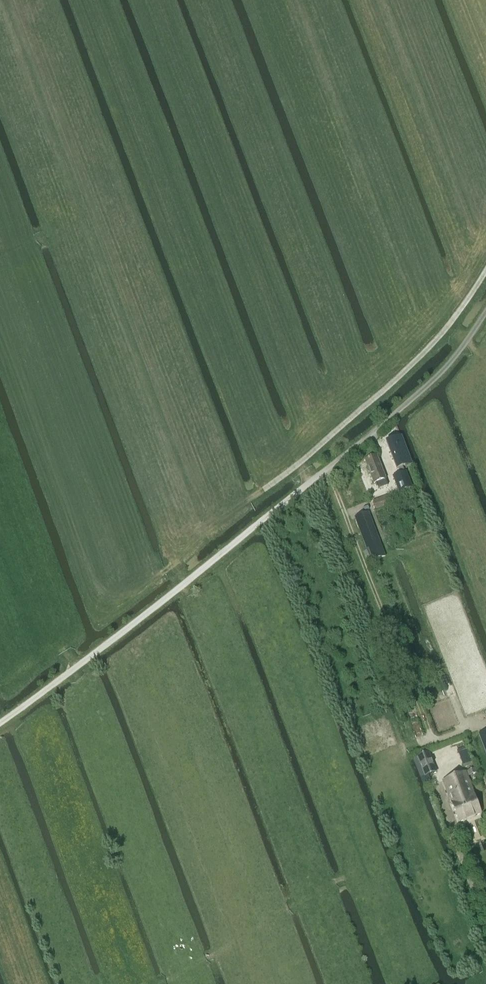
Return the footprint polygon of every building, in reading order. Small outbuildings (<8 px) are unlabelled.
[(411,463),(401,437),(395,439),(387,443),(397,469),(398,468),(400,474),(393,477),(399,492),(411,487),(406,472),(404,473),(402,467),(405,466),(405,465),(411,463)] [(378,489),(388,485),(385,479),(386,479),(377,456),(365,461),(374,484),(376,483),(378,489)] [(387,495),(373,501),(377,510),(390,505),(387,495)] [(366,546),(378,541),(367,513),(355,518),(366,546)] [(425,777),(437,772),(429,753),(417,758),(425,777)] [(459,824),(482,815),(465,773),(443,782),(459,824)]
